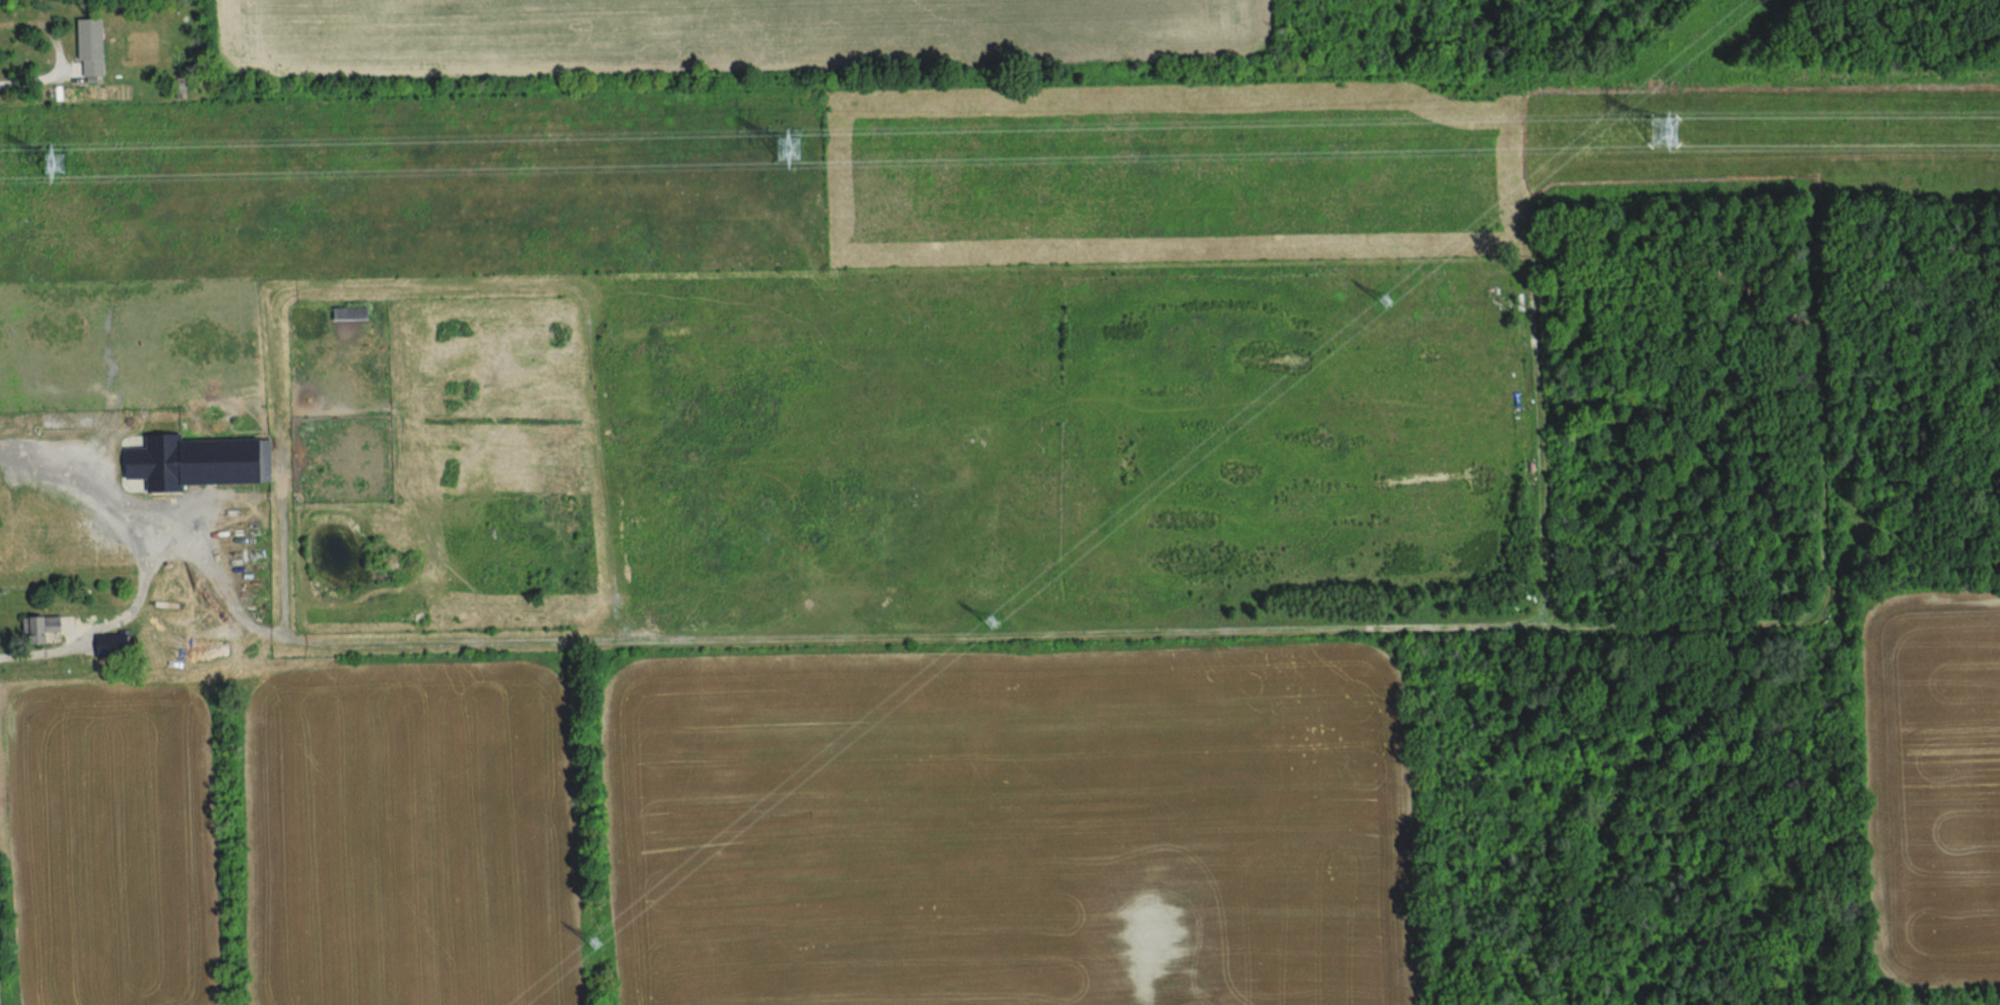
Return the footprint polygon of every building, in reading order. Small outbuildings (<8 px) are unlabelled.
[(89,58),(89,75),(102,75),(102,58),(89,58)] [(374,306),(338,306),(338,320),(374,320),(374,306)] [(277,436),(127,439),(127,480),(153,479),(153,492),(186,491),(186,485),(278,483),(277,436)]
